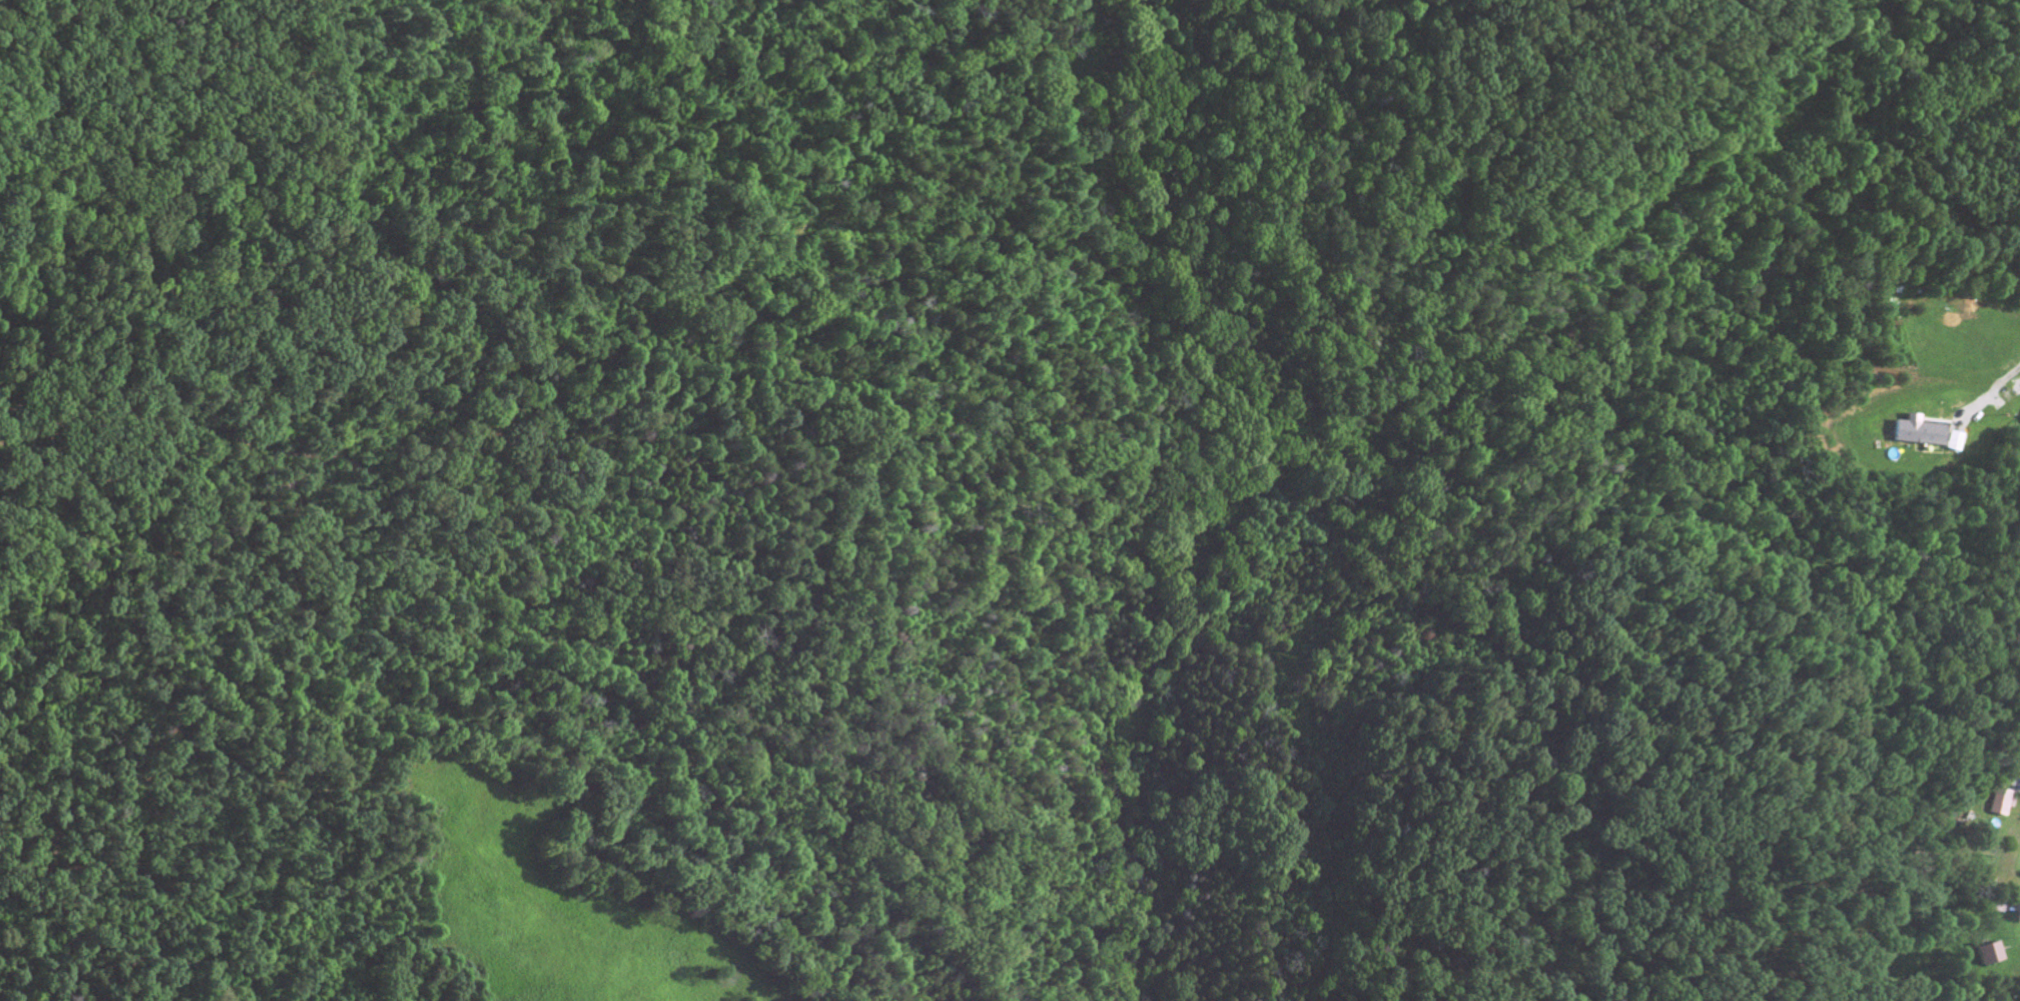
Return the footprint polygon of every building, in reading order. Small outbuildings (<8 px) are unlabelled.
[(1945,428),(1895,425),(1894,446),(1944,449),(1945,428)] [(1946,453),(1959,455),(1963,437),(1950,434),(1946,453)] [(2004,818),(2007,809),(2009,810),(2013,795),(1995,790),(1988,814),(2004,818)] [(2004,963),(1999,944),(1977,950),(1982,968),(2004,963)]
